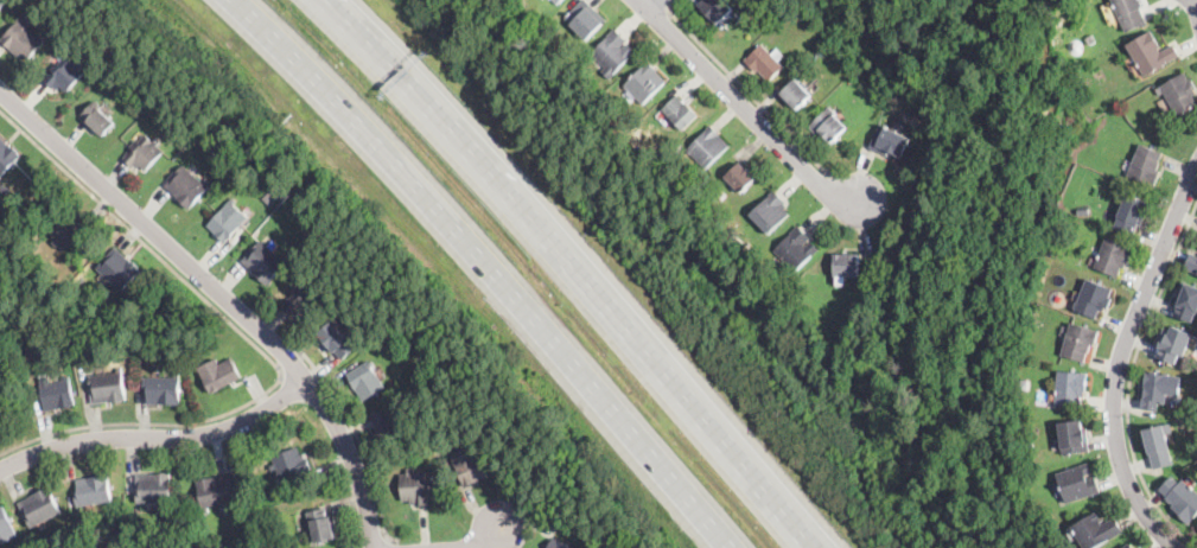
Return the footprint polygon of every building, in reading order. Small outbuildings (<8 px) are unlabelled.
[(1,1),(2,0),(7,0),(8,1),(0,10),(0,0),(1,1)] [(566,19),(583,0),(587,0),(607,19),(588,40),(566,19)] [(700,6),(706,0),(725,0),(734,9),(721,21),(725,26),(722,28),(700,6)] [(1139,0),(1140,0),(1144,6),(1142,6),(1142,7),(1141,8),(1148,24),(1126,33),(1113,0),(1139,0)] [(800,11),(794,17),(789,12),(795,6),(800,11)] [(23,24),(24,24),(30,30),(40,39),(43,37),(47,40),(28,60),(23,55),(20,58),(1,42),(5,37),(5,36),(7,32),(8,33),(19,20),(23,24)] [(624,49),(629,44),(637,52),(611,79),(603,71),(606,68),(593,55),(609,38),(607,36),(616,28),(629,40),(622,47),(624,49)] [(1161,52),(1174,45),(1182,56),(1145,77),(1127,45),(1152,31),(1161,47),(1159,49),(1161,52)] [(1078,45),(1074,50),(1068,46),(1074,40),(1078,45)] [(785,66),(770,82),(759,71),(757,74),(744,60),(747,57),(749,58),(763,44),(785,66)] [(66,57),(75,64),(78,60),(84,65),(81,69),(85,74),(68,94),(62,88),(59,90),(56,87),(55,88),(52,85),(45,81),(49,77),(47,76),(50,72),(51,74),(53,71),(51,69),(57,62),(61,64),(66,57)] [(644,106),(637,98),(635,101),(626,94),(629,91),(624,87),(644,65),(649,60),(658,71),(668,82),(644,106)] [(1107,77),(1099,82),(1094,75),(1103,70),(1107,77)] [(1192,78),(1196,87),(1196,89),(1195,90),(1196,94),(1193,96),(1196,102),(1196,105),(1178,116),(1177,114),(1176,115),(1172,109),(1173,109),(1165,93),(1160,96),(1155,89),(1185,74),(1189,81),(1192,78)] [(798,110),(791,104),(789,106),(785,102),(788,101),(782,94),(796,78),(813,95),(798,110)] [(683,132),(663,110),(680,94),(700,115),(683,132)] [(114,130),(110,134),(107,132),(103,136),(88,122),(89,120),(83,115),(96,101),(103,107),(101,109),(116,123),(112,129),(114,130)] [(833,145),(824,135),(821,139),(810,128),(829,109),(849,128),(833,145)] [(706,170),(687,149),(708,129),(707,128),(712,125),(719,132),(721,135),(720,136),(730,146),(706,170)] [(903,158),(890,152),(887,155),(870,147),(880,125),(911,139),(903,158)] [(146,134),(154,142),(158,138),(163,141),(158,145),(165,151),(147,171),(141,166),(139,170),(135,165),(133,167),(125,158),(128,154),(127,153),(129,149),(130,151),(133,148),(130,147),(136,140),(139,142),(146,134)] [(23,154),(0,179),(0,136),(9,145),(11,145),(23,154)] [(1155,186),(1128,176),(1140,144),(1163,153),(1159,163),(1161,164),(1158,171),(1161,172),(1155,186)] [(745,167),(746,166),(752,172),(751,173),(757,179),(741,193),(736,187),(733,190),(728,185),(731,183),(730,181),(728,183),(726,180),(727,179),(726,178),(740,163),(745,167)] [(229,172),(227,174),(222,170),(228,164),(231,168),(229,172)] [(197,177),(205,184),(208,181),(212,185),(190,210),(165,186),(184,165),(197,177)] [(771,235),(751,215),(771,196),(770,195),(775,190),(787,202),(785,204),(788,206),(785,209),(791,214),(771,235)] [(1142,227),(1139,225),(1135,235),(1116,228),(1120,218),(1119,217),(1128,193),(1152,204),(1142,227)] [(234,237),(230,240),(229,238),(225,243),(216,232),(209,225),(234,197),(237,200),(235,204),(250,218),(234,237)] [(1078,214),(1078,206),(1090,205),(1090,212),(1078,214)] [(70,216),(75,221),(78,217),(93,230),(85,238),(87,240),(79,247),(77,244),(71,253),(62,244),(58,248),(52,243),(56,240),(52,235),(70,216)] [(807,247),(813,241),(821,249),(792,276),(784,269),(789,265),(775,251),(800,227),(811,238),(804,244),(807,247)] [(1129,246),(1129,244),(1135,247),(1128,265),(1127,265),(1125,269),(1121,268),(1118,278),(1095,268),(1107,236),(1129,246)] [(275,253),(282,260),(286,256),(291,261),(268,286),(242,261),(262,240),(275,253)] [(125,289),(122,292),(97,268),(116,247),(142,270),(125,289)] [(1191,253),(1196,255),(1196,274),(1185,269),(1191,253)] [(835,276),(835,254),(860,254),(860,276),(835,276)] [(1114,299),(1109,310),(1106,308),(1104,312),(1100,311),(1096,319),(1075,311),(1076,308),(1075,307),(1076,302),(1078,302),(1088,279),(1114,289),(1110,298),(1114,299)] [(1184,281),(1196,287),(1196,314),(1193,323),(1174,316),(1178,307),(1174,305),(1184,281)] [(305,282),(314,291),(318,286),(321,288),(318,293),(325,299),(306,319),(300,313),(298,316),(295,312),(293,314),(285,306),(288,302),(287,301),(289,298),(291,299),(294,297),(291,293),(297,288),(299,291),(305,282)] [(77,292),(71,297),(65,291),(66,291),(71,285),(77,292)] [(358,346),(344,358),(343,359),(333,349),(329,352),(319,339),(321,337),(319,333),(336,319),(358,346)] [(1101,331),(1097,342),(1095,346),(1093,345),(1091,352),(1089,351),(1085,362),(1062,356),(1071,323),(1101,331)] [(1173,326),(1195,334),(1185,357),(1180,355),(1177,365),(1157,357),(1164,339),(1161,338),(1165,327),(1172,330),(1173,326)] [(235,362),(237,367),(243,377),(212,394),(199,368),(217,358),(221,364),(233,358),(235,362)] [(371,363),(374,362),(376,365),(374,368),(376,372),(382,369),(387,376),(382,380),(387,387),(364,401),(357,390),(356,391),(355,390),(356,389),(351,382),(354,381),(349,374),(369,361),(371,363)] [(123,402),(115,403),(115,402),(94,404),(90,376),(119,372),(117,369),(123,368),(128,401),(123,402)] [(1088,391),(1087,390),(1085,397),(1083,397),(1082,407),(1056,406),(1058,371),(1089,372),(1088,391)] [(1180,396),(1167,395),(1166,403),(1159,402),(1158,410),(1142,409),(1147,372),(1183,377),(1180,396)] [(182,390),(182,404),(148,404),(148,393),(145,393),(145,389),(145,377),(176,377),(176,374),(182,374),(182,390)] [(72,381),(74,387),(76,406),(72,407),(64,409),(64,408),(46,412),(45,404),(43,404),(42,399),(43,399),(40,385),(42,385),(40,378),(50,377),(51,383),(64,381),(64,377),(71,376),(72,381)] [(1083,428),(1085,428),(1087,438),(1088,438),(1090,452),(1070,454),(1070,455),(1064,457),(1059,423),(1082,420),(1083,428)] [(1176,464),(1154,470),(1148,447),(1145,447),(1142,439),(1147,438),(1145,431),(1165,425),(1176,464)] [(470,485),(466,488),(452,455),(469,447),(467,444),(471,442),(472,441),(489,476),(470,485)] [(1036,448),(1030,451),(1026,445),(1033,441),(1036,448)] [(299,447),(301,454),(305,453),(307,460),(311,459),(314,469),(301,473),(303,477),(294,479),(293,477),(282,480),(279,470),(273,472),(270,466),(276,464),(273,457),(299,447)] [(1089,479),(1096,477),(1101,492),(1068,504),(1057,474),(1089,464),(1093,473),(1088,476),(1089,479)] [(415,472),(415,473),(427,473),(428,484),(431,484),(432,493),(428,493),(428,495),(429,495),(431,501),(429,501),(429,505),(416,506),(416,504),(410,505),(410,501),(403,501),(401,474),(408,474),(407,469),(415,469),(415,472)] [(167,473),(172,473),(172,508),(166,508),(166,503),(138,503),(138,476),(138,474),(159,474),(159,473),(167,473)] [(84,505),(78,506),(76,492),(79,492),(77,480),(109,474),(114,502),(84,505)] [(233,474),(235,490),(237,502),(209,508),(210,512),(204,514),(200,497),(198,480),(233,474)] [(1184,480),(1196,492),(1196,516),(1189,525),(1174,511),(1176,511),(1172,508),(1174,505),(1172,503),(1167,501),(1169,499),(1167,498),(1169,497),(1160,490),(1173,477),(1180,484),(1184,480)] [(38,525),(32,529),(19,503),(50,486),(64,512),(38,525)] [(20,536),(0,547),(0,508),(4,506),(15,528),(20,536)] [(327,511),(329,517),(335,515),(338,530),(336,530),(337,537),(329,540),(329,542),(324,543),(324,541),(317,542),(314,535),(312,536),(312,535),(307,512),(325,508),(327,511)] [(1123,530),(1095,547),(1085,547),(1072,528),(1096,512),(1096,514),(1097,512),(1102,521),(1101,521),(1103,525),(1115,517),(1123,530)] [(555,536),(578,547),(549,547),(555,536)]
